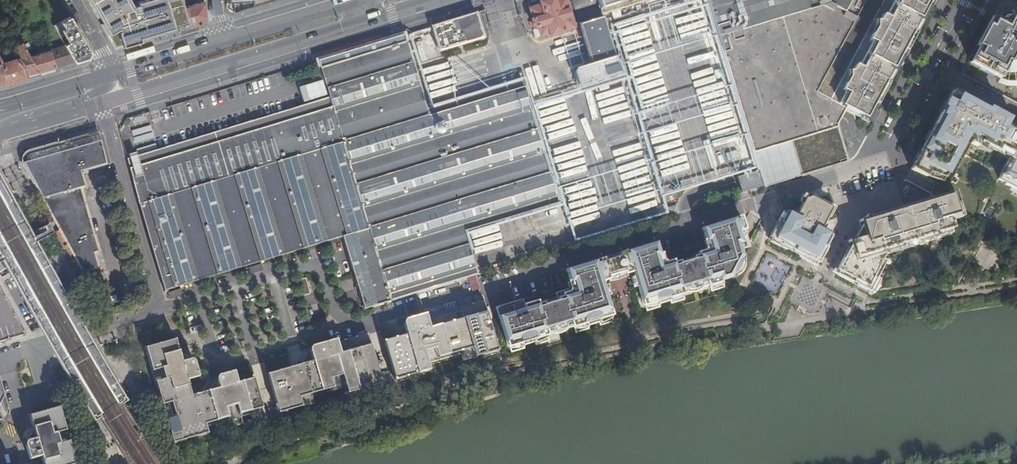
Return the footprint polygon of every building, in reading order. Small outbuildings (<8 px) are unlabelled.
[(107,39),(121,52),(136,48),(135,42),(188,28),(180,0),(176,0),(163,4),(162,0),(160,0),(128,9),(124,0),(85,0),(107,39)] [(205,0),(183,0),(183,2),(184,8),(186,8),(191,27),(200,24),(206,16),(205,0)] [(541,1),(541,4),(529,7),(532,18),(530,19),(533,28),(537,27),(539,33),(567,24),(600,14),(596,0),(544,0),(541,1)] [(600,14),(648,0),(596,0),(600,14)] [(861,120),(868,108),(871,108),(883,85),(881,84),(895,59),(897,60),(911,36),(908,34),(921,10),(924,11),(930,0),(705,0),(709,12),(721,51),(751,152),(833,128),(835,125),(833,123),(841,109),(861,120)] [(482,37),(475,12),(430,25),(438,50),(482,37)] [(567,24),(539,33),(540,35),(550,32),(551,36),(563,32),(562,30),(578,25),(591,65),(575,70),(573,74),(577,87),(619,75),(600,14),(567,24)] [(93,56),(70,17),(55,26),(67,47),(76,62),(93,56)] [(1000,24),(997,22),(981,52),(983,53),(975,68),(1005,85),(1013,69),(1016,68),(1016,17),(1014,20),(1009,29),(1000,24)] [(1002,22),(1000,24),(1009,29),(1014,20),(1010,19),(1006,20),(1002,22)] [(3,84),(40,73),(31,57),(19,37),(16,32),(11,34),(19,49),(17,50),(21,58),(2,62),(0,59),(0,83),(3,84)] [(421,89),(416,70),(404,33),(374,42),(375,49),(319,66),(328,96),(326,97),(327,98),(248,121),(132,157),(127,157),(142,209),(164,290),(183,284),(252,264),(291,252),(343,237),(364,308),(475,276),(461,231),(558,201),(524,88),(459,107),(457,101),(427,109),(421,89)] [(31,57),(40,73),(76,62),(67,47),(31,57)] [(943,189),(962,156),(989,169),(998,154),(1010,160),(1016,147),(1016,132),(1004,126),(1007,121),(989,112),(987,116),(977,111),(979,107),(953,93),(945,108),(947,109),(941,118),(940,118),(911,171),(933,183),(943,189)] [(762,187),(845,162),(834,129),(823,132),(752,154),(762,187)] [(87,272),(96,270),(99,269),(94,253),(98,252),(89,218),(81,188),(85,187),(81,172),(107,163),(98,132),(69,141),(60,143),(55,145),(46,147),(41,149),(33,151),(30,152),(25,161),(25,162),(65,236),(85,273),(87,272)] [(1010,160),(999,180),(1007,184),(1005,186),(1012,190),(1016,192),(1016,147),(1010,160)] [(82,274),(85,273),(65,236),(25,162),(22,163),(27,172),(32,182),(82,274)] [(29,184),(32,182),(27,172),(23,174),(29,184)] [(895,244),(949,228),(952,226),(952,223),(950,216),(956,215),(960,214),(953,191),(949,192),(943,189),(933,183),(927,193),(928,198),(910,204),(911,209),(874,221),(868,217),(864,215),(863,217),(857,219),(858,225),(861,235),(852,238),(846,239),(848,245),(834,270),(856,281),(855,284),(868,291),(881,266),(878,264),(883,255),(890,242),(895,244)] [(782,214),(771,237),(816,260),(828,238),(824,236),(827,231),(818,227),(831,201),(808,189),(806,192),(804,192),(793,213),(788,211),(786,216),(782,214)] [(911,209),(910,204),(868,217),(874,221),(911,209)] [(733,229),(741,254),(742,252),(749,250),(740,218),(704,230),(706,237),(711,236),(733,229)] [(861,235),(858,225),(855,232),(852,238),(861,235)] [(951,235),(949,228),(895,244),(890,242),(883,255),(951,235)] [(722,283),(730,281),(742,257),(741,254),(733,229),(711,236),(712,241),(707,242),(708,242),(709,249),(706,250),(705,250),(704,253),(698,254),(699,257),(676,264),(684,291),(707,284),(708,288),(710,287),(722,283)] [(621,279),(626,275),(622,263),(651,255),(657,252),(655,244),(567,271),(569,279),(576,277),(576,278),(605,268),(609,281),(613,281),(617,281),(621,279)] [(683,291),(684,291),(676,264),(673,265),(672,262),(665,264),(663,262),(659,263),(657,257),(656,256),(651,257),(651,255),(622,263),(626,275),(633,273),(644,307),(645,307),(656,303),(670,299),(682,295),(684,295),(683,291)] [(775,294),(786,276),(779,272),(783,264),(768,256),(753,282),(775,294)] [(252,267),(254,273),(262,271),(260,264),(252,267)] [(605,268),(576,278),(577,280),(573,281),(573,283),(575,290),(570,291),(569,294),(563,296),(564,299),(539,306),(538,303),(525,307),(524,303),(498,311),(509,348),(511,348),(522,344),(535,340),(546,337),(548,336),(547,333),(572,325),(573,329),(575,328),(586,325),(599,320),(610,317),(612,316),(601,283),(609,281),(605,268)] [(311,293),(306,278),(297,280),(302,296),(311,293)] [(724,290),(722,283),(710,287),(712,293),(724,290)] [(181,295),(180,289),(168,292),(170,298),(181,295)] [(0,293),(0,327),(4,340),(5,339),(26,333),(0,293)] [(684,301),(682,295),(670,299),(672,305),(684,301)] [(488,351),(499,348),(483,298),(426,314),(425,311),(402,318),(404,324),(402,325),(399,331),(399,334),(385,338),(397,378),(409,374),(407,367),(417,364),(419,371),(431,367),(429,361),(463,351),(465,358),(477,354),(475,348),(486,344),(488,351)] [(498,311),(524,303),(523,301),(497,308),(498,311)] [(658,309),(656,303),(645,307),(647,312),(658,309)] [(612,323),(610,317),(599,320),(601,327),(612,323)] [(588,331),(586,325),(575,328),(577,335),(588,331)] [(268,372),(276,401),(279,412),(291,408),(290,402),(300,398),(302,405),(314,402),(313,395),(346,385),(348,392),(360,388),(358,382),(369,378),(371,385),(382,382),(368,331),(336,341),(335,337),(312,343),(309,349),(310,354),(308,355),(307,358),(307,361),(268,372)] [(548,343),(546,337),(535,340),(537,347),(548,343)] [(524,351),(522,344),(511,348),(513,354),(524,351)] [(181,355),(180,349),(150,358),(175,443),(187,439),(185,432),(195,429),(198,436),(210,432),(208,425),(229,419),(232,426),(244,422),(242,416),(252,413),(255,419),(266,416),(255,376),(238,381),(235,370),(220,374),(217,379),(218,382),(216,382),(214,387),(214,389),(191,395),(187,380),(199,376),(195,363),(191,359),(188,360),(188,357),(183,355),(181,355)] [(58,408),(28,416),(33,433),(30,440),(25,442),(23,447),(27,461),(40,458),(42,463),(75,463),(58,408)]
